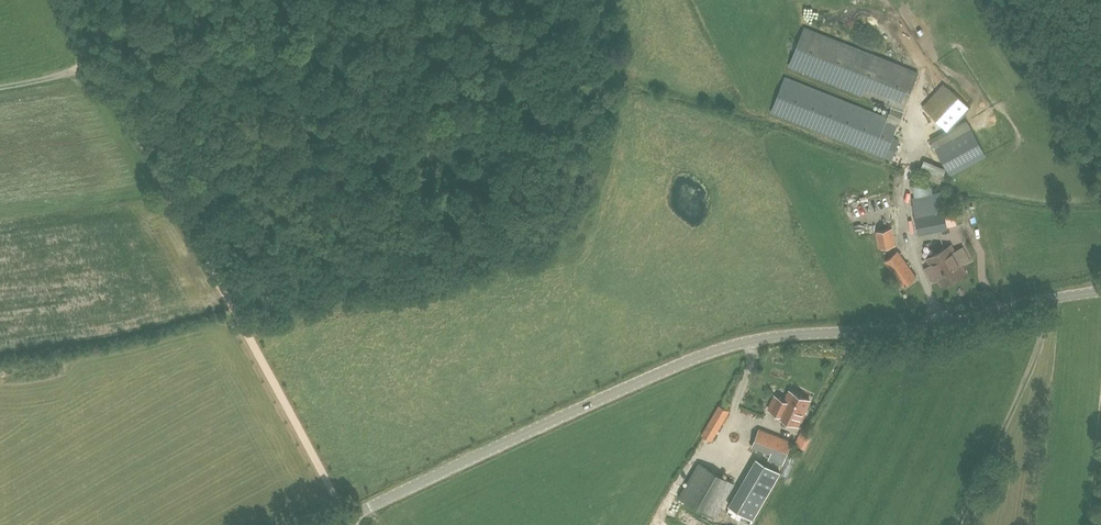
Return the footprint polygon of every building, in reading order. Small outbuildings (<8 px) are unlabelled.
[(892,106),(887,118),(784,78),(771,111),(892,159),(899,141),(892,138),(898,123),(899,124),(904,110),(918,72),(804,27),(789,65),(892,106)] [(953,92),(931,115),(950,132),(972,109),(953,92)] [(950,175),(986,156),(972,129),(936,148),(950,175)] [(920,169),(933,173),(936,164),(923,159),(920,169)] [(927,183),(923,184),(923,181),(919,182),(912,183),(915,197),(912,198),(919,234),(948,228),(941,192),(933,194),(931,186),(929,187),(929,185),(927,185),(927,183)] [(586,214),(580,212),(574,228),(580,230),(586,214)] [(891,229),(876,232),(879,248),(895,245),(891,229)] [(966,272),(951,245),(927,258),(942,285),(966,272)] [(897,248),(882,259),(901,286),(916,276),(897,248)] [(807,411),(806,411),(812,399),(789,389),(784,399),(774,395),(767,410),(775,414),(774,415),(799,427),(801,422),(802,422),(807,411)] [(719,404),(702,435),(711,440),(729,410),(719,404)] [(779,463),(781,458),(785,459),(792,441),(759,428),(752,447),(774,455),(772,460),(779,463)] [(805,449),(810,436),(798,431),(793,445),(805,449)] [(753,520),(781,472),(757,458),(729,506),(753,520)] [(699,463),(679,497),(714,518),(734,484),(699,463)]
